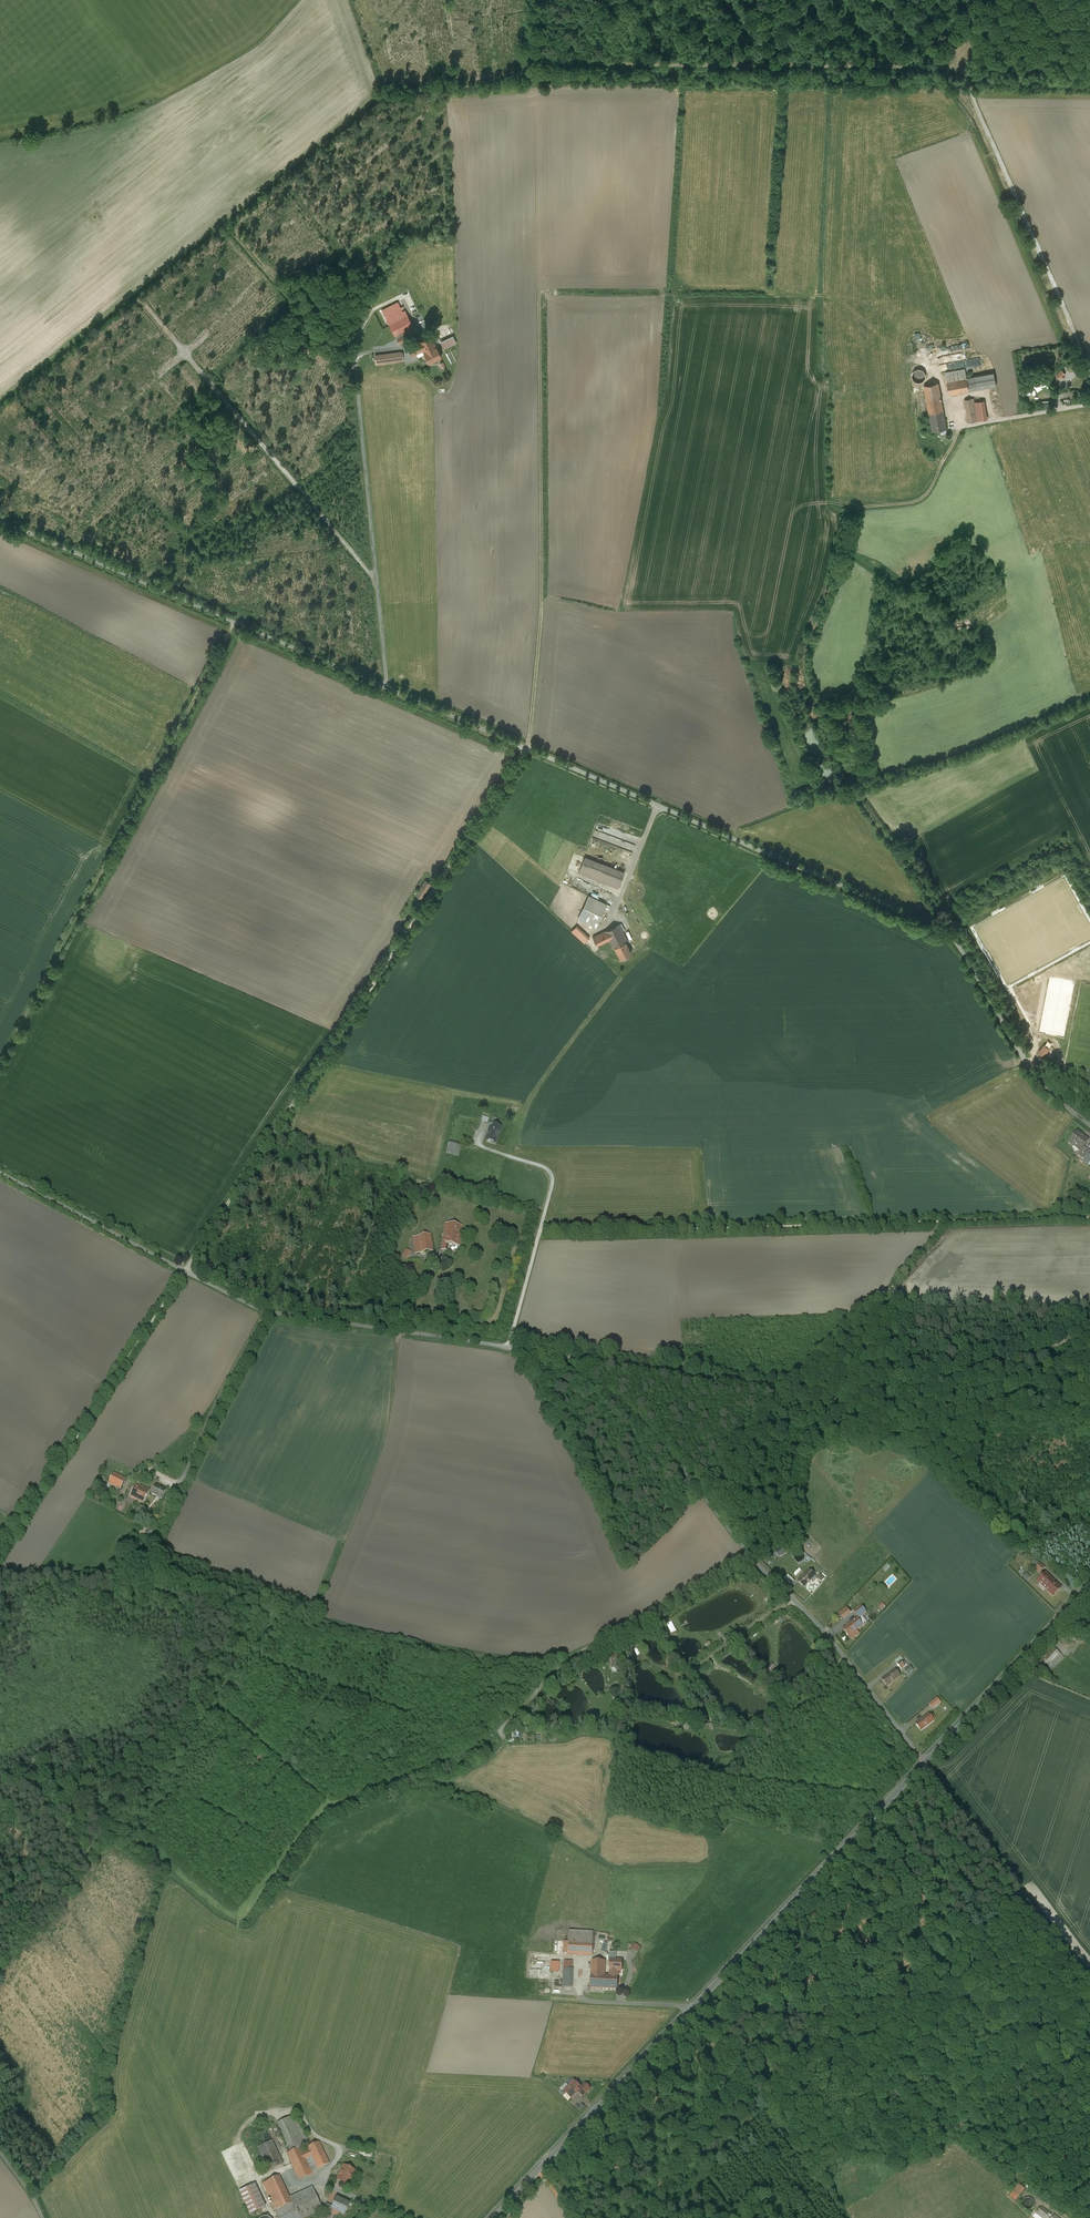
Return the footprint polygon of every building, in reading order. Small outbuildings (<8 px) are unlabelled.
[(382,309),(390,325),(408,316),(405,310),(403,311),(401,309),(404,308),(403,306),(400,307),(398,302),(382,309)] [(413,326),(408,316),(390,325),(395,335),(413,326)] [(456,342),(453,335),(440,341),(444,349),(456,342)] [(408,347),(412,356),(423,350),(424,353),(429,363),(433,361),(434,363),(438,361),(437,359),(441,357),(437,347),(436,347),(431,336),(408,347)] [(400,352),(375,355),(376,364),(404,361),(403,351),(401,352),(400,352)] [(916,353),(914,353),(913,353),(912,353),(910,354),(909,355),(908,356),(908,358),(908,359),(908,361),(908,362),(909,363),(909,364),(911,365),(912,366),(913,366),(915,367),(916,366),(917,366),(919,365),(920,364),(921,363),(921,362),(921,360),(921,359),(921,357),(920,356),(920,355),(918,354),(917,353),(916,353)] [(965,368),(945,371),(947,380),(966,376),(965,368)] [(1062,369),(1056,374),(1060,378),(1065,373),(1062,369)] [(966,376),(947,380),(949,393),(969,390),(969,389),(996,385),(994,372),(966,377),(966,376)] [(938,382),(924,384),(930,416),(944,414),(938,382)] [(973,397),(965,399),(968,421),(977,420),(973,397)] [(944,414),(930,416),(932,430),(946,428),(944,414)] [(594,835),(622,846),(624,840),(596,828),(594,835)] [(624,871),(584,855),(578,871),(618,886),(624,871)] [(415,894),(421,898),(431,883),(425,879),(415,894)] [(687,903),(695,894),(691,890),(682,899),(687,903)] [(606,903),(588,894),(578,916),(596,925),(606,903)] [(619,923),(604,930),(609,938),(613,946),(614,945),(625,940),(627,939),(619,923)] [(589,936),(576,924),(571,929),(584,941),(589,936)] [(604,930),(592,936),(596,944),(609,938),(604,930)] [(625,940),(614,945),(620,957),(630,952),(625,940)] [(1049,1049),(1044,1045),(1039,1052),(1044,1056),(1049,1049)] [(499,1133),(489,1130),(485,1142),(495,1145),(499,1133)] [(1088,1141),(1077,1132),(1069,1143),(1080,1151),(1083,1147),(1088,1141)] [(461,1146),(449,1143),(446,1153),(458,1156),(461,1146)] [(1083,1147),(1080,1151),(1077,1155),(1084,1159),(1082,1161),(1087,1164),(1089,1160),(1089,1155),(1088,1154),(1089,1152),(1083,1147)] [(854,1203),(840,1203),(841,1214),(854,1214),(854,1203)] [(461,1228),(446,1225),(443,1245),(448,1245),(458,1247),(461,1228)] [(430,1236),(417,1238),(419,1251),(420,1255),(433,1253),(430,1236)] [(404,1250),(402,1259),(408,1261),(411,1252),(404,1250)] [(125,1479),(113,1473),(106,1487),(118,1493),(125,1479)] [(145,1490),(135,1485),(129,1497),(143,1504),(149,1492),(145,1490)] [(783,1549),(776,1553),(779,1557),(786,1553),(783,1549)] [(1044,1568),(1039,1564),(1035,1569),(1040,1573),(1044,1568)] [(809,1570),(798,1581),(804,1587),(815,1576),(809,1570)] [(788,1574),(783,1578),(790,1585),(794,1581),(788,1574)] [(1049,1577),(1046,1579),(1043,1576),(1037,1581),(1038,1582),(1038,1581),(1046,1589),(1053,1581),(1049,1577)] [(1046,1589),(1045,1589),(1053,1596),(1061,1588),(1053,1581),(1046,1589)] [(860,1606),(854,1611),(860,1618),(866,1613),(860,1606)] [(846,1607),(837,1613),(841,1619),(850,1613),(846,1607)] [(857,1619),(844,1629),(849,1636),(862,1626),(857,1619)] [(1053,1648),(1038,1664),(1046,1671),(1061,1655),(1053,1648)] [(622,1656),(613,1656),(612,1667),(621,1667),(622,1656)] [(895,1670),(882,1680),(887,1686),(900,1677),(895,1670)] [(929,1714),(916,1724),(921,1731),(934,1721),(929,1714)] [(593,1932),(569,1931),(567,1954),(592,1956),(593,1932)] [(637,1952),(640,1947),(635,1943),(631,1948),(637,1952)] [(616,1960),(610,1959),(610,1960),(610,1970),(610,1968),(618,1968),(618,1971),(621,1971),(622,1960),(616,1960)] [(605,1961),(592,1960),(590,1988),(617,1989),(618,1976),(618,1971),(618,1968),(610,1968),(610,1970),(610,1975),(604,1975),(605,1961)] [(572,1965),(564,1965),(563,1987),(571,1987),(572,1969),(572,1965)] [(581,2088),(574,2081),(564,2091),(572,2098),(578,2092),(583,2097),(591,2089),(585,2084),(581,2088)] [(561,2082),(555,2088),(558,2091),(564,2084),(561,2082)] [(579,2112),(585,2106),(581,2103),(576,2108),(579,2112)] [(308,2144),(295,2115),(277,2123),(291,2152),(299,2148),(308,2144)] [(272,2140),(257,2147),(269,2171),(283,2164),(272,2140)] [(318,2142),(307,2147),(309,2151),(302,2154),(311,2172),(329,2164),(318,2142)] [(299,2148),(291,2152),(287,2154),(299,2180),(312,2174),(302,2154),(299,2148)] [(355,2171),(343,2165),(337,2180),(348,2185),(355,2171)] [(279,2176),(263,2183),(279,2217),(303,2217),(322,2209),(312,2187),(307,2189),(306,2190),(290,2197),(293,2203),(291,2203),(279,2176)] [(255,2184),(239,2191),(248,2210),(250,2214),(265,2206),(255,2184)] [(1019,2185),(1009,2197),(1015,2201),(1025,2189),(1019,2185)] [(349,2204),(336,2198),(331,2208),(344,2214),(349,2204)] [(1022,2205),(1023,2208),(1025,2209),(1027,2210),(1030,2210),(1032,2209),(1034,2207),(1035,2204),(1034,2202),(1033,2200),(1031,2198),(1028,2198),(1026,2198),(1024,2199),(1023,2201),(1022,2203),(1022,2205)] [(331,2205),(326,2203),(323,2211),(327,2213),(331,2205)] [(1037,2213),(1043,2217),(1047,2217),(1050,2214),(1042,2207),(1037,2213)]
